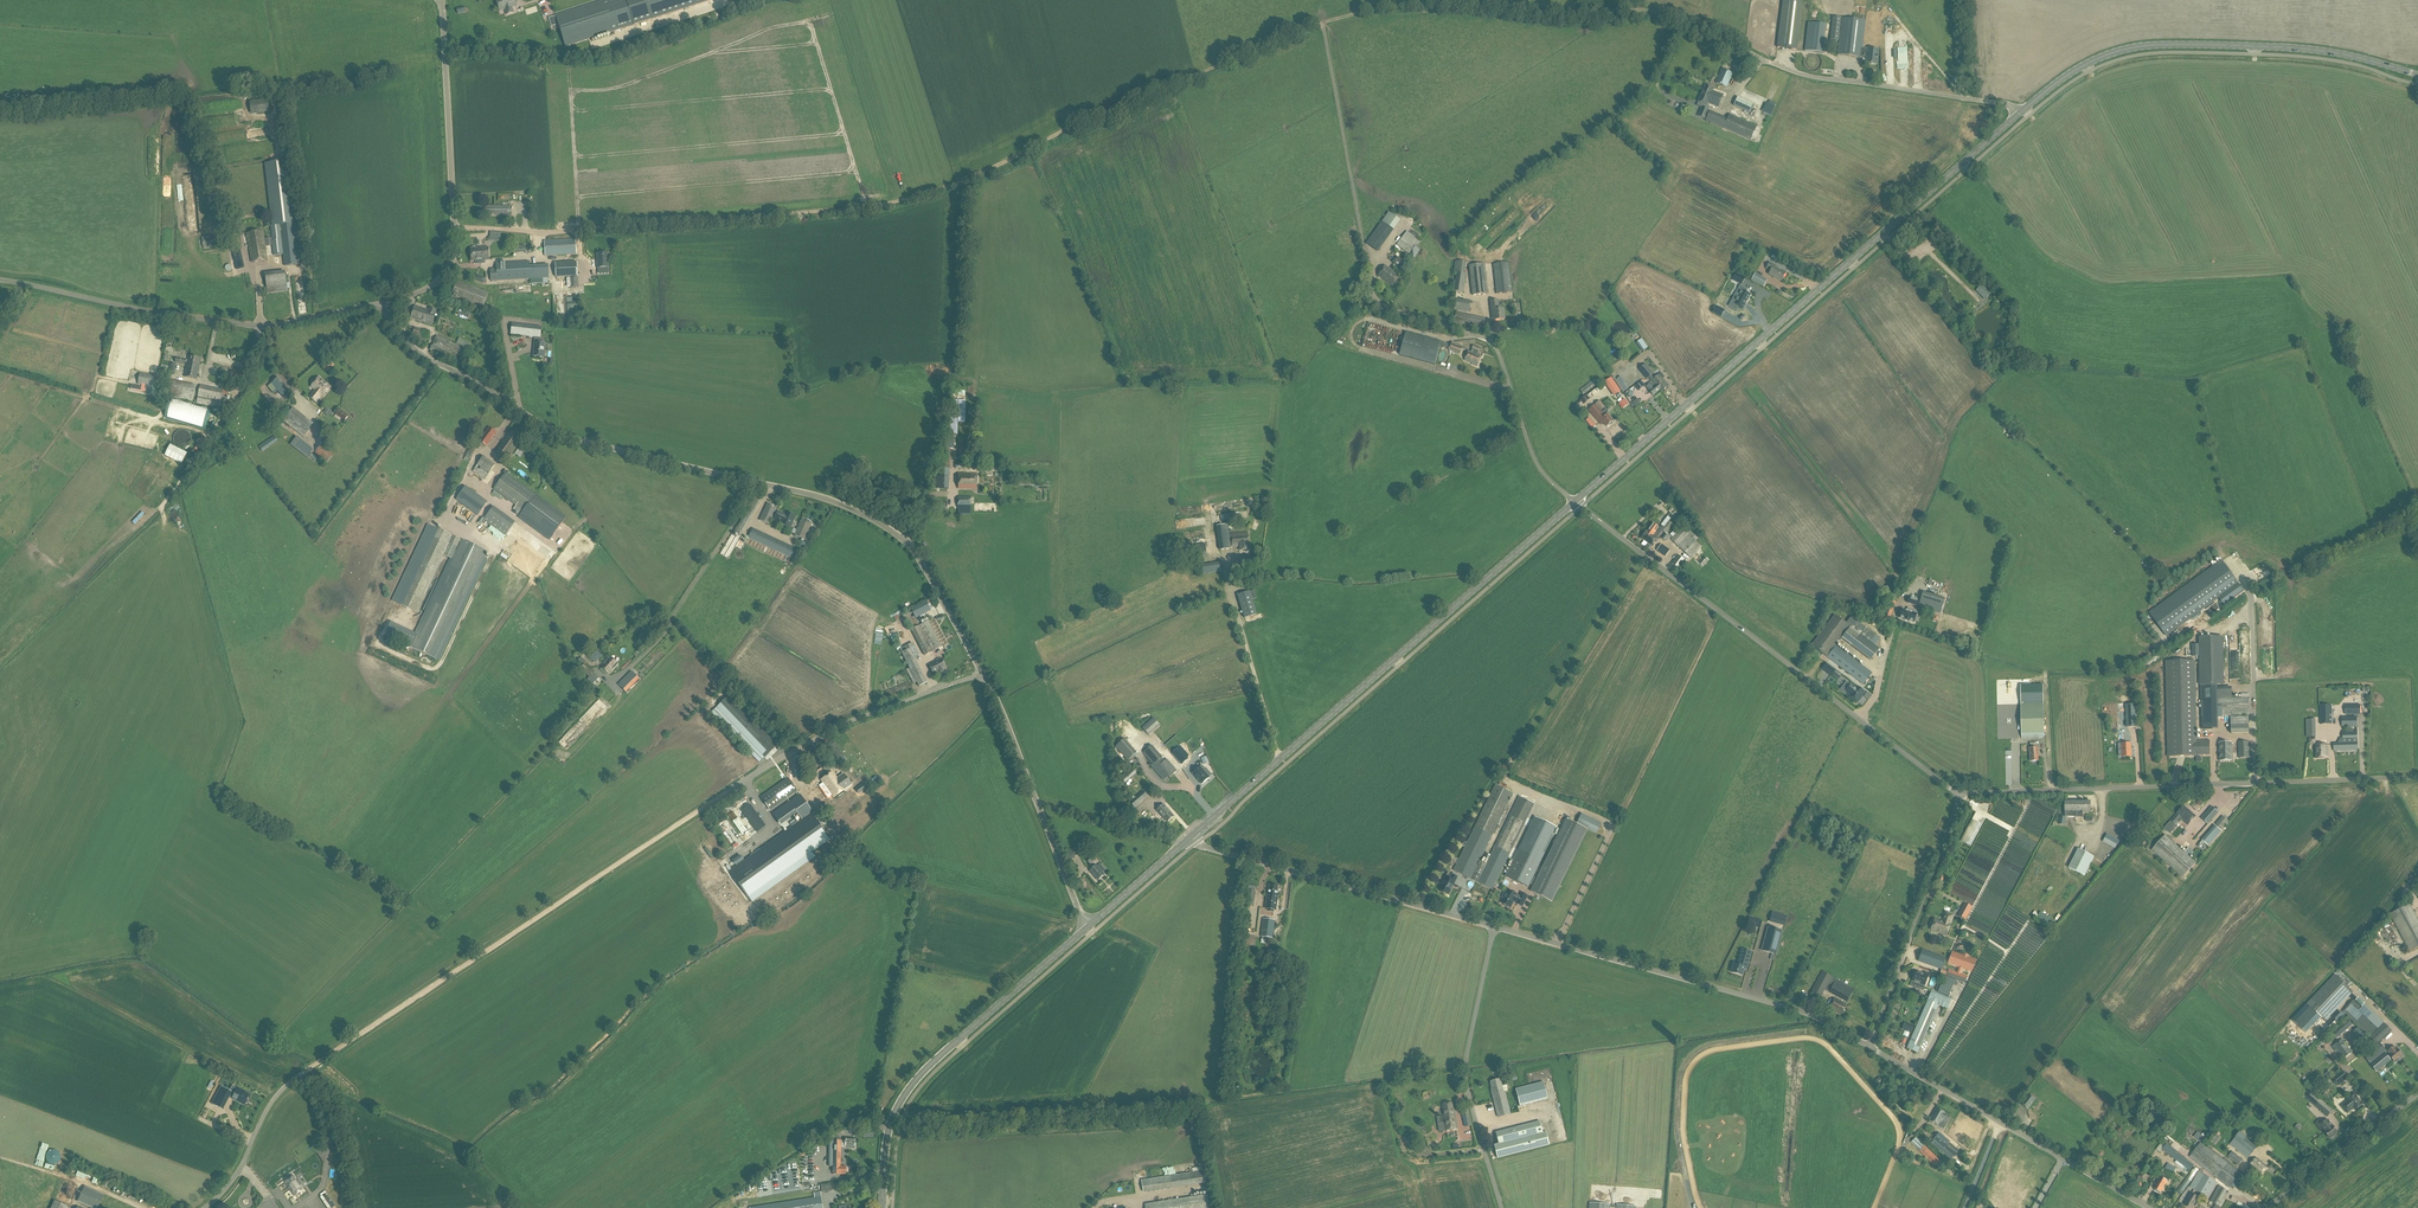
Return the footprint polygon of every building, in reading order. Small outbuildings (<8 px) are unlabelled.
[(500,11),(517,5),(515,0),(496,0),(500,11)] [(550,17),(553,25),(559,23),(566,47),(713,0),(603,0),(550,17)] [(1777,48),(1797,50),(1802,2),(1786,0),(1783,0),(1777,48)] [(1832,16),(1830,39),(1838,40),(1841,17),(1832,16)] [(1842,18),(1837,55),(1867,58),(1866,63),(1877,65),(1878,50),(1862,48),(1866,20),(1842,18)] [(1808,22),(1804,51),(1823,53),(1826,24),(1808,22)] [(1883,22),(1885,46),(1891,45),(1889,22),(1883,22)] [(1764,48),(1772,52),(1776,44),(1768,40),(1764,48)] [(1722,69),(1716,84),(1727,88),(1733,74),(1722,69)] [(1939,73),(1935,78),(1938,81),(1943,77),(1939,73)] [(1705,85),(1698,101),(1703,104),(1698,116),(1705,119),(1709,108),(1708,105),(1707,104),(1707,102),(1718,107),(1723,95),(1712,91),(1713,88),(1705,85)] [(1738,98),(1734,106),(1749,113),(1753,105),(1738,98)] [(1710,110),(1705,120),(1724,129),(1729,119),(1728,119),(1710,110)] [(1729,119),(1724,129),(1750,141),(1756,127),(1730,114),(1728,119),(1729,119)] [(295,224),(292,224),(284,161),(264,164),(273,238),(264,239),(262,231),(247,233),(252,263),(267,260),(265,246),(273,245),(274,256),(283,255),(285,266),(299,265),(295,224)] [(512,205),(485,206),(485,216),(512,216),(512,205)] [(1380,221),(1365,243),(1376,251),(1391,228),(1380,221)] [(1407,231),(1397,245),(1410,254),(1415,246),(1417,248),(1421,241),(1407,231)] [(224,234),(202,237),(204,250),(226,246),(224,234)] [(576,239),(545,241),(545,256),(576,254),(576,239)] [(489,259),(488,247),(476,248),(475,247),(473,247),(472,248),(471,248),(471,261),(475,261),(476,264),(485,264),(485,260),(489,260),(489,259)] [(241,252),(234,254),(237,268),(244,266),(241,252)] [(608,252),(597,253),(598,268),(609,267),(608,252)] [(1423,257),(1431,261),(1434,255),(1425,252),(1423,257)] [(1398,257),(1393,264),(1394,264),(1405,272),(1409,265),(1398,257)] [(1456,272),(1453,290),(1464,292),(1467,274),(1464,273),(1466,262),(1455,260),(1454,272),(1456,272)] [(530,279),(529,266),(529,261),(496,263),(497,269),(490,269),(491,281),(530,279)] [(577,262),(556,263),(556,278),(578,276),(577,262)] [(1770,263),(1766,268),(1771,271),(1769,274),(1781,281),(1786,273),(1775,267),(1775,266),(1770,263)] [(1485,264),(1470,265),(1473,295),(1488,293),(1485,264)] [(1509,264),(1494,266),(1497,293),(1512,292),(1509,264)] [(1385,265),(1379,275),(1393,285),(1400,275),(1385,265)] [(286,272),(265,274),(267,293),(288,291),(286,272)] [(1744,279),(1737,274),(1733,281),(1741,285),(1744,279)] [(1764,285),(1767,280),(1756,274),(1753,279),(1764,285)] [(577,277),(570,278),(570,287),(578,287),(577,277)] [(458,281),(452,296),(483,308),(489,293),(458,281)] [(1980,287),(1976,290),(1985,299),(1989,295),(1980,287)] [(1744,292),(1740,299),(1748,304),(1752,297),(1744,292)] [(1456,299),(1454,310),(1470,312),(1472,301),(1456,299)] [(1713,299),(1705,308),(1709,311),(1716,302),(1713,299)] [(1740,299),(1736,306),(1744,311),(1747,306),(1747,307),(1748,305),(1748,304),(1740,299)] [(1751,308),(1771,315),(1773,306),(1754,300),(1751,308)] [(1498,301),(1491,301),(1493,321),(1505,320),(1504,309),(1499,310),(1498,301)] [(1726,307),(1737,319),(1740,317),(1729,305),(1726,307)] [(415,306),(410,319),(432,326),(437,311),(427,308),(427,310),(415,306)] [(1724,311),(1716,306),(1713,313),(1721,317),(1724,311)] [(462,309),(460,316),(468,318),(470,311),(462,309)] [(1456,312),(1454,322),(1472,326),(1483,328),(1486,318),(1456,312)] [(1697,317),(1686,331),(1690,335),(1701,320),(1697,317)] [(512,326),(511,335),(535,338),(535,342),(534,349),(535,349),(534,357),(544,358),(545,344),(540,343),(540,338),(542,329),(512,326)] [(412,336),(411,338),(426,342),(429,332),(414,328),(414,329),(412,336)] [(1406,332),(1400,355),(1436,365),(1442,342),(1406,332)] [(437,336),(433,344),(464,358),(467,351),(437,336)] [(1642,348),(1646,344),(1643,340),(1638,343),(1642,348)] [(1452,342),(1448,350),(1460,355),(1463,347),(1452,342)] [(433,344),(430,351),(460,365),(464,358),(433,344)] [(1474,345),(1472,350),(1473,351),(1472,353),(1477,355),(1480,348),(1474,345)] [(1469,351),(1465,360),(1472,363),(1472,364),(1477,366),(1482,357),(1477,355),(1472,353),(1469,351)] [(1619,364),(1626,359),(1622,354),(1615,358),(1619,364)] [(189,356),(184,377),(197,379),(198,376),(201,377),(202,371),(199,370),(201,359),(189,356)] [(334,365),(330,361),(323,367),(328,372),(334,365)] [(170,363),(169,373),(175,374),(177,364),(170,363)] [(1639,370),(1644,376),(1648,373),(1650,376),(1649,378),(1656,386),(1660,391),(1661,393),(1668,387),(1663,380),(1664,378),(1661,374),(1655,379),(1652,375),(1653,374),(1646,365),(1639,370)] [(1619,373),(1613,376),(1620,389),(1626,385),(1619,373)] [(156,388),(158,378),(140,374),(138,385),(142,385),(142,387),(141,391),(141,392),(155,394),(156,388)] [(1610,393),(1618,388),(1610,374),(1602,378),(1610,393)] [(316,390),(310,397),(317,402),(322,395),(324,396),(331,387),(319,378),(312,387),(316,390)] [(1595,379),(1580,391),(1583,395),(1599,383),(1595,379)] [(1641,382),(1634,387),(1638,391),(1645,386),(1641,382)] [(1656,386),(1655,386),(1652,382),(1649,384),(1649,385),(1646,388),(1653,396),(1660,391),(1656,386)] [(200,385),(198,397),(222,402),(222,400),(227,401),(228,391),(200,385)] [(951,390),(949,446),(954,447),(955,435),(957,435),(958,423),(966,423),(967,390),(951,390)] [(1631,400),(1635,403),(1639,398),(1635,395),(1631,400)] [(1580,402),(1584,405),(1590,400),(1587,396),(1580,402)] [(171,397),(166,414),(207,426),(208,422),(212,423),(215,414),(211,413),(212,409),(198,405),(197,405),(171,397)] [(198,397),(197,405),(198,405),(220,409),(222,402),(198,397)] [(1624,400),(1617,405),(1621,410),(1628,405),(1624,400)] [(1599,402),(1588,411),(1599,423),(1599,422),(1606,416),(1601,411),(1605,408),(1599,402)] [(293,408),(283,421),(303,437),(313,425),(293,408)] [(340,409),(336,414),(344,420),(348,416),(340,409)] [(1607,415),(1606,416),(1599,422),(1601,425),(1603,423),(1607,427),(1613,422),(1607,415)] [(1592,417),(1586,421),(1593,429),(1598,424),(1592,417)] [(486,447),(496,433),(489,427),(478,441),(486,447)] [(521,441),(510,432),(496,451),(507,460),(521,441)] [(959,450),(959,462),(967,462),(967,458),(973,458),(973,434),(970,434),(970,437),(964,437),(964,443),(961,443),(961,450),(959,450)] [(275,436),(251,452),(255,457),(278,441),(275,436)] [(322,445),(314,454),(325,465),(334,456),(322,445)] [(168,446),(163,457),(180,465),(185,454),(168,446)] [(470,447),(460,468),(466,471),(476,449),(470,447)] [(942,449),(942,461),(949,461),(950,450),(942,449)] [(483,457),(472,471),(484,480),(495,465),(483,457)] [(949,477),(949,462),(942,461),(940,461),(939,477),(949,477)] [(506,474),(506,473),(494,490),(516,506),(514,510),(521,515),(519,517),(549,540),(566,517),(509,476),(506,474)] [(958,474),(958,489),(976,490),(976,475),(958,474)] [(958,497),(958,508),(970,508),(971,497),(958,497)] [(930,502),(930,512),(947,512),(947,499),(941,499),(941,502),(930,502)] [(767,503),(759,521),(769,525),(777,507),(767,503)] [(1673,507),(1669,510),(1680,522),(1684,519),(1673,507)] [(512,526),(491,511),(484,520),(505,536),(512,526)] [(793,521),(795,516),(786,512),(785,514),(778,511),(774,520),(781,523),(780,524),(790,528),(790,527),(791,525),(792,525),(793,525),(794,522),(793,521)] [(790,528),(788,532),(795,535),(794,536),(804,540),(812,523),(802,518),(796,531),(790,528)] [(1648,530),(1648,531),(1654,535),(1658,538),(1663,530),(1666,533),(1673,524),(1672,523),(1669,521),(1666,519),(1661,525),(1662,527),(1661,529),(1659,528),(1654,524),(1649,531),(1648,530)] [(1230,522),(1212,525),(1215,547),(1213,549),(1214,555),(1228,553),(1227,548),(1233,547),(1232,534),(1230,522)] [(428,524),(392,601),(400,605),(418,613),(444,557),(443,557),(444,555),(450,558),(451,558),(456,547),(460,540),(436,528),(428,524)] [(1684,526),(1671,540),(1678,546),(1691,532),(1684,526)] [(753,528),(748,538),(766,547),(769,548),(794,560),(798,550),(770,537),(753,528)] [(1654,535),(1648,531),(1642,539),(1647,543),(1644,547),(1648,549),(1651,546),(1658,538),(1654,535)] [(1691,532),(1678,546),(1691,559),(1701,547),(1692,539),(1695,536),(1691,532)] [(1248,533),(1232,534),(1233,547),(1242,546),(1242,549),(1245,548),(1245,550),(1246,551),(1248,550),(1249,549),(1249,548),(1250,548),(1248,533)] [(417,633),(410,647),(412,647),(411,648),(435,659),(439,661),(487,559),(483,557),(486,552),(462,541),(453,559),(451,558),(450,558),(415,632),(417,633)] [(1205,543),(1186,546),(1188,559),(1207,556),(1205,543)] [(1662,545),(1658,551),(1665,556),(1669,551),(1662,545)] [(2235,565),(2243,564),(2243,558),(2245,558),(2244,551),(2233,552),(2235,565)] [(1678,556),(1672,565),(1678,569),(1684,560),(1678,556)] [(1705,557),(1699,564),(1703,567),(1709,561),(1705,557)] [(2223,560),(2149,614),(2167,638),(2219,599),(2224,606),(2245,590),(2240,584),(2223,560)] [(1221,562),(1201,565),(1203,575),(1223,572),(1221,562)] [(2254,568),(2258,575),(2269,569),(2266,563),(2254,568)] [(1250,564),(1236,565),(1236,574),(1250,573),(1250,564)] [(1655,576),(1658,572),(1650,566),(1647,570),(1655,576)] [(1254,591),(1238,595),(1245,618),(1257,615),(1253,600),(1257,598),(1254,591)] [(1909,596),(1907,603),(1918,606),(1920,600),(1909,597),(1909,596)] [(1888,601),(1886,607),(1893,609),(1895,604),(1888,601)] [(931,611),(926,602),(911,610),(916,619),(931,611)] [(1886,607),(1881,618),(1888,621),(1893,609),(1886,607)] [(1908,622),(1909,621),(1914,623),(1916,614),(1915,613),(1916,611),(1910,609),(1909,611),(1902,609),(1899,618),(1904,620),(1908,622)] [(1836,616),(1814,646),(1828,657),(1840,667),(1863,685),(1872,674),(1868,670),(1837,646),(1843,638),(1852,645),(1872,660),(1880,649),(1875,645),(1846,623),(1836,616)] [(928,621),(911,630),(924,656),(941,647),(938,640),(939,639),(939,638),(940,638),(936,630),(933,631),(928,621)] [(2225,636),(2200,637),(2201,686),(2217,685),(2226,685),(2225,636)] [(912,642),(899,649),(909,668),(916,683),(919,688),(927,684),(914,657),(919,655),(912,642)] [(593,648),(586,655),(595,663),(602,656),(593,648)] [(601,668),(599,670),(605,676),(607,673),(609,675),(618,664),(610,657),(601,667),(601,668)] [(941,659),(929,665),(933,675),(937,673),(940,679),(948,675),(945,669),(946,669),(941,659)] [(2195,660),(2166,661),(2168,756),(2195,756),(2197,756),(2197,755),(2210,755),(2209,740),(2197,740),(2195,660)] [(631,671),(618,685),(625,692),(639,679),(631,671)] [(593,673),(589,678),(587,680),(592,685),(599,678),(594,673),(593,673)] [(910,682),(884,693),(886,699),(913,688),(910,682)] [(1848,683),(1842,690),(1846,693),(1850,695),(1849,696),(1858,703),(1858,702),(1865,693),(1856,686),(1855,688),(1848,683)] [(2043,685),(2021,685),(2021,703),(2021,704),(2022,726),(2022,738),(2044,737),(2044,725),(2043,703),(2043,685)] [(2217,689),(2217,685),(2201,686),(2202,702),(2218,702),(2218,698),(2217,689)] [(884,694),(877,696),(879,703),(886,700),(884,694)] [(729,696),(716,708),(764,758),(777,746),(729,696)] [(2247,698),(2218,698),(2218,702),(2218,715),(2230,715),(2247,714),(2247,698)] [(599,699),(558,743),(567,750),(607,707),(599,699)] [(2345,704),(2345,715),(2361,715),(2361,705),(2345,704)] [(2127,727),(2136,727),(2135,705),(2126,705),(2127,727)] [(2330,705),(2320,705),(2320,725),(2331,724),(2330,705)] [(2018,717),(2018,707),(1999,708),(2000,734),(2011,734),(2010,724),(2007,724),(2007,718),(2018,717)] [(2249,716),(2231,717),(2231,734),(2249,734),(2249,716)] [(2357,717),(2342,717),(2342,727),(2357,727),(2357,717)] [(1143,729),(1149,735),(1160,725),(1155,719),(1143,729)] [(2315,720),(2307,720),(2307,737),(2315,737),(2315,720)] [(2347,732),(2342,732),(2343,738),(2357,738),(2357,731),(2353,731),(2353,728),(2347,728),(2347,732)] [(1124,740),(1116,747),(1128,760),(1136,753),(1124,740)] [(2249,742),(2238,743),(2239,758),(2250,758),(2249,742)] [(2031,749),(2030,749),(2030,762),(2032,762),(2035,762),(2035,761),(2039,761),(2038,748),(2037,748),(2037,743),(2031,743),(2031,749)] [(2231,743),(2219,743),(2219,761),(2233,760),(2233,755),(2232,755),(2231,743)] [(2122,744),(2118,744),(2119,756),(2122,756),(2123,757),(2131,756),(2131,744),(2122,744)] [(2326,745),(2315,745),(2315,758),(2326,758),(2326,756),(2328,756),(2328,751),(2326,750),(2326,745)] [(1152,746),(1143,753),(1154,765),(1152,767),(1164,779),(1164,780),(1169,776),(1169,777),(1170,777),(1177,771),(1167,759),(1165,761),(1162,758),(1152,746)] [(1181,747),(1173,754),(1181,764),(1188,758),(1187,757),(1189,756),(1181,747)] [(1207,756),(1202,759),(1204,765),(1210,762),(1207,756)] [(798,764),(794,767),(803,779),(807,776),(798,764)] [(1200,767),(1193,773),(1202,784),(1209,778),(1206,774),(1209,772),(1206,768),(1205,769),(1202,765),(1200,767)] [(1132,768),(1121,778),(1126,784),(1138,774),(1132,768)] [(832,773),(821,780),(823,783),(831,795),(833,798),(844,791),(845,790),(844,790),(851,785),(844,774),(837,779),(832,773)] [(880,776),(872,783),(876,787),(884,781),(880,776)] [(786,780),(761,797),(770,810),(797,791),(788,778),(787,779),(786,777),(784,778),(786,780)] [(831,795),(823,783),(819,786),(827,798),(831,795)] [(859,794),(868,788),(864,783),(855,790),(859,794)] [(1495,785),(1454,871),(1471,879),(1478,882),(1493,890),(1510,854),(1535,805),(1520,798),(1495,846),(1486,865),(1479,861),(1513,793),(1495,785)] [(800,795),(772,814),(779,823),(795,811),(797,814),(802,820),(811,814),(813,813),(800,795)] [(1139,795),(1130,803),(1135,808),(1144,800),(1139,795)] [(2210,810),(2218,797),(2215,795),(2206,807),(2210,810)] [(2065,802),(2065,811),(2065,817),(2075,817),(2077,817),(2077,811),(2083,811),(2083,813),(2089,813),(2089,811),(2091,811),(2091,802),(2065,802)] [(750,820),(757,815),(749,803),(742,808),(750,820)] [(1164,805),(1157,811),(1161,815),(1159,816),(1161,818),(1162,816),(1168,822),(1174,816),(1164,805)] [(2184,806),(2164,828),(2170,834),(2177,826),(2174,824),(2177,821),(2179,823),(2182,820),(2188,825),(2196,816),(2184,806)] [(2213,807),(2202,819),(2209,825),(2219,813),(2213,807)] [(1972,810),(1966,824),(1974,827),(1980,814),(1972,810)] [(751,826),(741,811),(735,815),(746,830),(751,826)] [(727,866),(725,867),(728,873),(750,903),(816,856),(812,851),(824,843),(829,839),(821,827),(811,814),(802,820),(797,824),(792,827),(731,871),(727,866)] [(2223,816),(2217,824),(2222,829),(2229,821),(2223,816)] [(1565,819),(1529,892),(1552,903),(1587,830),(1565,819)] [(761,829),(756,822),(752,825),(757,832),(761,829)] [(2216,825),(2202,841),(2208,846),(2222,830),(2216,825)] [(2109,828),(2106,833),(2117,840),(2120,835),(2109,828)] [(2164,836),(2151,851),(2182,878),(2195,863),(2164,836)] [(1082,843),(1081,842),(1070,851),(1075,857),(1076,856),(1086,848),(1082,843)] [(1519,849),(1505,877),(1527,887),(1541,860),(1519,849)] [(2078,849),(2069,868),(2084,876),(2094,857),(2078,849)] [(1093,854),(1086,859),(1090,864),(1097,859),(1093,854)] [(1097,866),(1090,872),(1098,881),(1104,875),(1105,875),(1103,873),(1106,871),(1101,865),(1098,867),(1097,866)] [(1446,877),(1440,890),(1449,894),(1457,877),(1451,874),(1449,878),(1446,877)] [(1268,894),(1266,908),(1268,909),(1268,911),(1274,912),(1274,909),(1276,910),(1278,895),(1277,895),(1278,886),(1270,885),(1269,894),(1268,894)] [(1516,904),(1522,907),(1527,896),(1521,893),(1519,897),(1516,895),(1517,895),(1507,890),(1506,894),(1504,893),(1502,898),(1503,899),(1501,903),(1504,905),(1503,906),(1507,907),(1508,906),(1510,908),(1514,900),(1517,901),(1516,904)] [(1248,892),(1247,904),(1253,905),(1255,892),(1248,892)] [(1964,903),(1960,912),(1964,915),(1962,919),(1965,920),(1972,907),(1964,903)] [(2389,914),(2409,952),(2417,947),(2417,919),(2410,903),(2389,914)] [(1774,919),(1773,922),(1784,925),(1784,922),(1786,915),(1776,912),(1774,919)] [(1946,913),(1942,922),(1945,923),(1941,933),(1946,935),(1950,925),(1950,924),(1953,916),(1946,913)] [(1264,919),(1261,937),(1273,938),(1275,920),(1264,919)] [(1945,923),(1942,922),(1935,919),(1931,929),(1933,930),(1933,931),(1936,932),(1937,931),(1941,933),(1945,923)] [(2392,926),(2383,929),(2386,937),(2388,936),(2391,947),(2397,945),(2392,926)] [(1768,928),(1762,951),(1776,954),(1782,931),(1768,928)] [(1734,964),(1732,972),(1742,975),(1744,968),(1747,969),(1751,952),(1742,949),(1737,965),(1734,964)] [(1923,949),(1919,960),(1941,968),(1945,957),(1923,949)] [(1950,956),(1948,955),(1942,969),(1948,971),(1946,976),(1966,983),(1968,978),(1970,978),(1972,972),(1976,960),(1952,951),(1950,956)] [(1916,971),(1910,986),(1918,989),(1920,984),(1924,986),(1925,985),(1929,973),(1925,972),(1924,974),(1916,971)] [(1823,972),(1811,992),(1820,998),(1825,990),(1829,992),(1847,1002),(1854,989),(1832,977),(1823,972)] [(2334,975),(2306,1005),(2324,1023),(2353,992),(2334,975)] [(1907,1046),(1906,1048),(1918,1053),(1937,1009),(1938,1006),(1947,1010),(1952,999),(1932,990),(1927,1001),(1926,1004),(1925,1004),(1907,1046)] [(2356,997),(2344,1011),(2370,1035),(2383,1022),(2356,997)] [(1835,999),(1830,1008),(1841,1014),(1846,1005),(1835,999)] [(1905,1022),(1902,1029),(1911,1033),(1914,1026),(1905,1022)] [(2384,1023),(2371,1036),(2378,1044),(2392,1032),(2384,1023)] [(2338,1027),(2331,1034),(2335,1039),(2343,1032),(2338,1027)] [(2358,1028),(2353,1033),(2360,1040),(2365,1036),(2358,1028)] [(2342,1040),(2332,1047),(2335,1052),(2337,1050),(2344,1059),(2352,1053),(2342,1040)] [(2394,1045),(2387,1051),(2391,1055),(2390,1056),(2394,1061),(2394,1062),(2396,1062),(2398,1060),(2398,1059),(2398,1058),(2399,1057),(2400,1057),(2401,1058),(2403,1056),(2403,1055),(2400,1051),(2399,1051),(2398,1051),(2394,1045)] [(2384,1053),(2370,1064),(2377,1072),(2391,1061),(2384,1053)] [(2342,1070),(2332,1079),(2338,1086),(2349,1078),(2342,1070)] [(1492,1082),(1490,1082),(1492,1088),(1491,1088),(1492,1091),(1499,1117),(1511,1114),(1505,1092),(1504,1093),(1502,1086),(1500,1079),(1492,1082)] [(1544,1082),(1516,1089),(1520,1106),(1548,1099),(1544,1082)] [(232,1085),(229,1089),(232,1090),(232,1091),(232,1092),(232,1093),(229,1097),(233,1099),(244,1105),(250,1094),(232,1085)] [(229,1097),(232,1093),(225,1089),(220,1098),(227,1102),(229,1097)] [(2313,1092),(2307,1100),(2327,1117),(2330,1113),(2331,1113),(2334,1109),(2313,1092)] [(2029,1094),(2021,1104),(2027,1110),(2035,1099),(2029,1094)] [(2348,1101),(2341,1106),(2347,1113),(2353,1108),(2355,1110),(2363,1104),(2355,1095),(2347,1100),(2348,1101)] [(1444,1116),(1440,1117),(1441,1123),(1445,1122),(1446,1130),(1457,1128),(1454,1111),(1454,1109),(1453,1109),(1452,1103),(1443,1105),(1444,1110),(1443,1111),(1444,1116)] [(1468,1108),(1461,1109),(1466,1127),(1472,1125),(1468,1108)] [(1936,1108),(1929,1120),(1939,1126),(1942,1120),(1947,1123),(1951,1116),(1946,1113),(1936,1108)] [(2323,1123),(2320,1125),(2325,1131),(2324,1132),(2330,1139),(2338,1132),(2332,1126),(2327,1120),(2323,1123)] [(1499,1144),(1494,1145),(1497,1158),(1550,1145),(1546,1132),(1543,1133),(1540,1122),(1496,1133),(1499,1144)] [(2240,1145),(2250,1152),(2251,1153),(2257,1146),(2240,1132),(2234,1139),(2240,1145)] [(1939,1133),(1932,1142),(1952,1159),(1959,1150),(1939,1133)] [(2216,1133),(2210,1141),(2214,1144),(2220,1137),(2216,1133)] [(1916,1137),(1911,1142),(1935,1166),(1940,1161),(1916,1137)] [(841,1141),(841,1147),(845,1147),(845,1148),(855,1148),(856,1139),(845,1138),(845,1141),(841,1141)] [(833,1166),(832,1174),(845,1174),(846,1166),(840,1166),(841,1147),(841,1141),(833,1140),(833,1166)] [(2202,1142),(2190,1157),(2229,1188),(2241,1173),(2202,1142)] [(2161,1144),(2156,1149),(2160,1152),(2162,1150),(2166,1153),(2165,1154),(2168,1156),(2168,1155),(2171,1156),(2190,1171),(2194,1166),(2174,1151),(2175,1150),(2167,1144),(2164,1147),(2161,1144)] [(45,1156),(45,1157),(45,1158),(46,1159),(46,1160),(46,1161),(47,1161),(47,1162),(48,1163),(49,1163),(50,1164),(51,1164),(52,1164),(53,1164),(54,1164),(55,1164),(56,1164),(57,1163),(58,1163),(58,1162),(59,1162),(59,1161),(60,1160),(60,1159),(60,1158),(61,1157),(61,1156),(60,1155),(60,1154),(59,1153),(59,1152),(58,1151),(57,1150),(56,1150),(55,1150),(54,1149),(53,1149),(52,1149),(51,1149),(51,1150),(50,1150),(49,1150),(49,1151),(48,1151),(47,1152),(46,1153),(46,1154),(46,1155),(45,1156)] [(2232,1152),(2229,1156),(2237,1163),(2239,1165),(2243,1160),(2232,1152)] [(2256,1157),(2248,1167),(2259,1176),(2267,1167),(2256,1157)] [(2159,1178),(2154,1188),(2161,1192),(2169,1178),(2170,1179),(2173,1173),(2176,1168),(2168,1163),(2159,1178)] [(2195,1166),(2187,1177),(2191,1180),(2199,1169),(2195,1166)] [(1204,1171),(1143,1181),(1145,1193),(1206,1184),(1204,1171)] [(2198,1171),(2189,1187),(2207,1197),(2216,1182),(2198,1171)] [(2172,1177),(2178,1180),(2181,1175),(2175,1172),(2172,1177)] [(294,1177),(286,1183),(295,1196),(304,1191),(300,1186),(302,1185),(299,1181),(297,1182),(294,1177)] [(2218,1186),(2210,1201),(2215,1204),(2219,1206),(2222,1201),(2224,1198),(2225,1194),(2227,1191),(2218,1186)] [(85,1189),(80,1200),(96,1207),(102,1196),(85,1189)] [(749,1207),(823,1207),(820,1191),(813,1192),(814,1198),(749,1207)] [(2185,1206),(2189,1207),(2192,1207),(2193,1206),(2194,1207),(2196,1206),(2198,1203),(2196,1201),(2198,1198),(2192,1194),(2185,1206)] [(1146,1204),(1147,1207),(1210,1207),(1208,1195),(1146,1204)]
